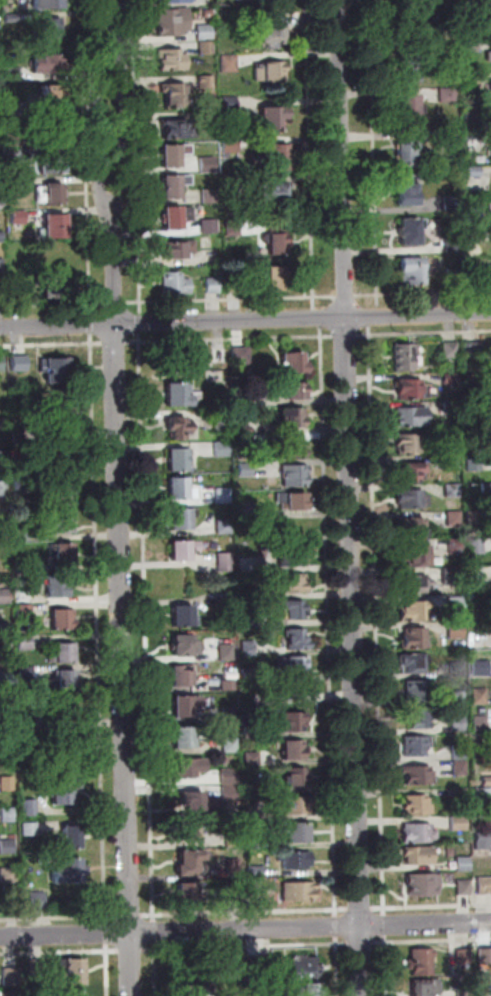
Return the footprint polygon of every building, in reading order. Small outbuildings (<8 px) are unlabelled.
[(36,10),(35,0),(64,0),(64,9),(36,10)] [(159,10),(176,10),(176,9),(191,8),(191,31),(185,32),(185,34),(179,34),(179,36),(159,36),(159,10)] [(7,23),(7,15),(21,15),(21,23),(7,23)] [(286,43),(263,44),(262,23),(272,23),(272,15),(285,15),(286,43)] [(42,19),(63,19),(64,39),(43,40),(42,19)] [(199,41),(198,26),(213,26),(214,41),(199,41)] [(214,55),(201,55),(200,42),(214,42),(214,55)] [(479,52),(466,53),(465,43),(479,43),(479,52)] [(185,70),(160,71),(160,60),(158,60),(158,51),(185,50),(185,70)] [(35,56),(68,55),(68,73),(35,74),(35,56)] [(223,73),(222,56),(238,55),(238,72),(223,73)] [(420,56),(420,82),(403,82),(402,57),(420,56)] [(265,63),(287,62),(287,72),(285,72),(285,84),(266,84),(265,81),(257,81),(257,69),(265,69),(265,63)] [(22,82),(9,82),(8,68),(22,68),(22,82)] [(467,87),(466,74),(481,74),(481,87),(467,87)] [(201,89),(201,75),(214,75),(215,89),(201,89)] [(162,85),(188,84),(188,109),(167,110),(166,93),(162,93),(162,85)] [(47,104),(47,87),(65,86),(65,103),(47,104)] [(441,103),(441,89),(457,88),(457,102),(441,103)] [(398,116),(397,96),(419,95),(420,116),(398,116)] [(224,110),(224,97),(238,96),(238,110),(224,110)] [(9,104),(22,103),(23,116),(9,117),(9,104)] [(480,105),(481,120),(467,120),(467,105),(480,105)] [(288,120),(282,120),(282,130),(262,130),(261,109),(288,108),(288,120)] [(204,127),(204,111),(218,111),(218,127),(204,127)] [(158,136),(158,122),(189,121),(189,139),(164,140),(164,135),(158,136)] [(459,143),(444,143),(444,130),(459,130),(459,143)] [(225,153),(225,137),(239,137),(239,152),(225,153)] [(419,141),(419,164),(400,165),(399,141),(419,141)] [(269,168),(268,145),(290,144),(291,170),(274,171),(273,168),(269,168)] [(192,155),(182,155),(182,168),(163,169),(163,146),(192,146),(192,155)] [(9,149),(22,148),(23,165),(9,165),(9,149)] [(66,174),(41,175),(41,156),(61,156),(61,163),(66,163),(66,174)] [(216,158),(217,172),(202,173),(201,158),(216,158)] [(483,177),(469,177),(469,168),(482,167),(483,177)] [(192,185),(182,185),(183,200),(165,201),(165,177),(192,176),(192,185)] [(399,177),(417,177),(418,207),(400,208),(399,177)] [(225,194),(225,179),(239,179),(239,194),(225,194)] [(11,189),(10,180),(24,180),(24,189),(11,189)] [(47,206),(47,203),(38,203),(38,187),(47,187),(47,185),(65,184),(66,206),(47,206)] [(252,204),(252,194),(259,194),(259,186),(288,185),(289,203),(252,204)] [(204,204),(204,190),(218,190),(218,203),(204,204)] [(445,212),(445,198),(461,198),(461,211),(445,212)] [(183,207),(183,209),(193,208),(194,222),(184,222),(184,230),(166,231),(165,208),(183,207)] [(27,224),(13,224),(13,212),(26,212),(27,224)] [(67,215),(68,240),(47,240),(47,216),(67,215)] [(469,219),(484,218),(484,227),(470,227),(469,219)] [(424,246),(403,247),(402,220),(424,220),(424,246)] [(218,233),(203,234),(203,221),(218,221),(218,233)] [(242,236),(227,237),(227,221),(242,221),(242,236)] [(287,230),(288,256),(270,256),(270,244),(264,244),(264,235),(270,235),(270,230),(287,230)] [(484,230),(484,242),(470,242),(470,230),(484,230)] [(461,239),(462,253),(448,253),(448,239),(461,239)] [(166,243),(196,243),(196,254),(187,254),(187,260),(167,260),(166,243)] [(402,260),(425,260),(425,286),(403,286),(402,260)] [(270,291),(270,283),(265,283),(264,272),(269,272),(269,268),(288,268),(288,291),(270,291)] [(471,269),(481,268),(481,284),(471,284),(471,269)] [(449,285),(449,270),(463,270),(463,285),(449,285)] [(164,273),(181,273),(181,280),(192,280),(192,295),(165,296),(164,273)] [(45,299),(45,275),(68,274),(68,299),(45,299)] [(208,293),(207,279),(220,279),(220,293),(208,293)] [(229,293),(229,279),(240,279),(240,293),(229,293)] [(14,301),(14,287),(28,286),(28,301),(14,301)] [(445,359),(444,344),(459,343),(459,359),(445,359)] [(466,345),(483,344),(483,357),(467,357),(466,345)] [(396,374),(395,345),(418,345),(418,354),(413,355),(413,373),(396,374)] [(214,358),(222,358),(222,348),(214,348),(214,358)] [(234,349),(252,348),(253,367),(235,367),(234,349)] [(285,375),(284,355),(305,354),(305,363),(309,363),(309,374),(285,375)] [(13,357),(27,357),(28,372),(13,373),(13,357)] [(42,374),(42,360),(70,359),(71,384),(48,385),(48,373),(42,374)] [(459,374),(459,385),(445,385),(445,375),(459,374)] [(482,388),(467,389),(467,375),(482,375),(482,388)] [(280,398),(280,381),(298,381),(299,385),(307,384),(308,402),(290,403),(290,398),(280,398)] [(423,400),(400,400),(400,396),(399,396),(398,381),(422,381),(423,400)] [(193,397),(194,407),(169,408),(168,386),(187,385),(188,398),(193,397)] [(254,401),(235,401),(234,386),(253,386),(254,401)] [(445,415),(445,402),(459,402),(459,414),(445,415)] [(71,405),(72,430),(52,431),(51,406),(71,405)] [(398,428),(398,409),(428,408),(428,427),(398,428)] [(288,429),(288,419),(283,419),(283,410),(307,409),(307,428),(288,429)] [(183,442),(174,443),(174,432),(170,432),(169,420),(174,420),(174,419),(192,418),(193,435),(188,436),(189,440),(183,440),(183,442)] [(216,432),(216,419),(230,418),(230,432),(216,432)] [(240,428),(253,427),(253,436),(241,436),(240,428)] [(27,444),(15,444),(14,429),(27,429),(27,444)] [(447,439),(446,429),(460,429),(460,439),(447,439)] [(420,455),(399,455),(399,436),(420,435),(420,455)] [(254,437),(254,446),(240,446),(240,438),(254,437)] [(308,441),(309,459),(281,459),(281,442),(308,441)] [(230,457),(216,458),(216,443),(229,442),(230,457)] [(191,449),(192,470),(170,471),(169,450),(191,449)] [(8,465),(0,465),(0,453),(7,453),(8,465)] [(461,457),(461,471),(446,471),(446,458),(461,457)] [(483,471),(470,471),(469,458),(482,458),(483,471)] [(404,484),(404,481),(397,481),(396,470),(404,469),(404,464),(427,463),(427,474),(419,474),(419,484),(404,484)] [(254,477),(240,477),(239,465),(253,464),(254,477)] [(283,474),(283,467),(308,466),(308,489),(285,489),(284,479),(286,479),(286,474),(283,474)] [(17,491),(17,476),(31,476),(31,490),(17,491)] [(170,479),(189,479),(189,490),(196,490),(197,501),(170,501),(170,479)] [(8,495),(0,496),(0,482),(7,482),(8,495)] [(483,484),(490,483),(490,493),(483,493),(483,484)] [(447,484),(461,484),(461,497),(447,498),(447,484)] [(217,504),(216,489),(231,489),(232,504),(217,504)] [(425,509),(398,510),(398,491),(424,491),(424,495),(429,495),(430,507),(425,507),(425,509)] [(278,504),(277,494),(308,493),(308,509),(282,510),(282,504),(278,504)] [(240,516),(240,504),(254,503),(254,516),(240,516)] [(171,510),(198,509),(198,518),(191,518),(192,531),(172,532),(171,510)] [(449,527),(448,512),(462,512),(462,527),(449,527)] [(468,512),(483,512),(483,525),(468,526),(468,512)] [(73,515),(73,535),(56,536),(56,516),(73,515)] [(232,534),(218,534),(218,520),(232,519),(232,534)] [(405,539),(405,519),(425,519),(425,531),(429,530),(429,537),(424,537),(424,539),(405,539)] [(18,542),(17,528),(32,528),(32,541),(18,542)] [(450,555),(450,540),(464,540),(465,554),(450,555)] [(484,540),(484,554),(469,554),(469,540),(484,540)] [(173,543),(201,542),(202,551),(191,552),(191,562),(173,563),(173,543)] [(51,544),(73,544),(74,568),(58,569),(57,554),(51,554),(51,544)] [(411,569),(411,562),(398,562),(397,549),(409,548),(409,544),(432,544),(433,568),(411,569)] [(280,547),(304,546),(305,567),(281,568),(280,547)] [(9,563),(0,563),(0,548),(9,548),(9,563)] [(219,572),(218,554),(234,554),(234,571),(219,572)] [(257,571),(240,571),(240,558),(256,558),(257,571)] [(19,560),(30,560),(30,573),(19,573),(19,560)] [(461,568),(462,586),(445,586),(444,569),(461,568)] [(483,581),(471,581),(470,568),(483,568),(483,581)] [(427,594),(404,594),(404,574),(427,573),(427,594)] [(307,575),(307,594),(281,595),(281,576),(307,575)] [(65,577),(65,585),(68,585),(68,599),(49,599),(49,577),(65,577)] [(10,604),(0,605),(0,590),(10,590),(10,604)] [(31,603),(19,604),(19,591),(31,591),(31,603)] [(450,612),(450,597),(464,597),(465,612),(450,612)] [(234,599),(234,610),(221,610),(220,599),(234,599)] [(284,611),(283,603),(306,602),(306,621),(288,621),(288,611),(284,611)] [(400,622),(400,608),(405,608),(405,602),(429,602),(430,621),(400,622)] [(19,618),(18,606),(33,605),(33,618),(19,618)] [(194,606),(194,628),(174,629),(174,607),(194,606)] [(53,610),(73,610),(74,621),(76,621),(76,630),(53,630),(53,610)] [(242,628),(242,611),(257,611),(258,628),(242,628)] [(10,636),(0,636),(0,623),(10,623),(10,636)] [(466,639),(450,639),(450,623),(465,623),(466,639)] [(424,629),(425,650),(403,650),(403,635),(405,635),(405,629),(424,629)] [(290,652),(289,631),(306,630),(307,644),(311,644),(311,652),(290,652)] [(33,651),(19,651),(19,637),(33,636),(33,651)] [(193,658),(174,659),(174,637),(192,637),(193,643),(202,643),(202,654),(193,655),(193,658)] [(243,657),(243,643),(256,642),(257,656),(243,657)] [(75,644),(75,665),(57,666),(56,663),(50,663),(49,654),(56,653),(56,645),(75,644)] [(235,661),(221,661),(221,645),(234,645),(235,661)] [(11,666),(0,666),(0,652),(11,651),(11,666)] [(400,655),(430,655),(430,665),(425,666),(425,674),(404,675),(404,671),(401,671),(400,655)] [(281,667),(281,659),(310,658),(310,671),(308,671),(308,678),(290,678),(290,667),(281,667)] [(465,676),(452,676),(452,663),(465,663),(465,676)] [(485,665),(485,675),(473,675),(473,665),(485,665)] [(173,667),(182,667),(182,671),(192,671),(193,687),(174,688),(173,667)] [(20,668),(33,668),(34,680),(21,680),(20,668)] [(260,683),(246,683),(245,670),(259,670),(260,683)] [(56,671),(77,671),(77,690),(48,691),(48,681),(56,681),(56,671)] [(435,680),(436,690),(432,690),(433,701),(408,702),(407,681),(435,680)] [(236,681),(236,691),(223,691),(223,681),(236,681)] [(475,690),(487,689),(488,705),(475,705),(475,690)] [(454,705),(454,692),(466,691),(466,705),(454,705)] [(175,697),(202,696),(202,710),(193,710),(193,719),(175,720),(175,697)] [(12,712),(0,712),(0,699),(12,699),(12,712)] [(74,699),(75,721),(55,722),(54,699),(74,699)] [(236,708),(237,722),(225,722),(224,709),(236,708)] [(411,729),(411,711),(430,710),(431,729),(411,729)] [(283,713),(307,712),(307,724),(303,724),(304,733),(283,734),(283,713)] [(34,716),(34,728),(21,729),(21,716),(34,716)] [(452,717),(466,716),(466,732),(453,732),(452,717)] [(475,730),(474,717),(489,716),(489,729),(475,730)] [(245,738),(245,727),(259,726),(259,738),(245,738)] [(195,728),(196,749),(175,750),(174,728),(195,728)] [(427,757),(405,758),(405,737),(431,737),(431,748),(427,748),(427,757)] [(224,739),(238,739),(239,753),(224,753),(224,739)] [(284,762),(284,742),(305,741),(306,761),(284,762)] [(454,761),(454,746),(468,746),(468,760),(454,761)] [(481,747),(490,746),(490,759),(481,759),(481,747)] [(245,753),(260,753),(260,766),(246,766),(245,753)] [(206,774),(196,775),(196,779),(177,780),(176,760),(205,759),(206,774)] [(455,777),(455,762),(468,762),(468,776),(455,777)] [(407,786),(406,775),(402,775),(402,768),(431,767),(432,785),(407,786)] [(306,768),(307,787),(285,788),(285,779),(288,779),(288,769),(306,768)] [(239,784),(222,785),(222,771),(238,770),(239,784)] [(1,778),(13,778),(14,791),(2,791),(1,778)] [(80,791),(74,791),(74,806),(55,807),(54,779),(80,778),(80,791)] [(247,796),(246,781),(260,780),(260,795),(247,796)] [(223,786),(238,786),(238,802),(223,802),(223,786)] [(479,790),(490,789),(490,803),(479,803),(479,790)] [(467,790),(468,804),(455,805),(455,790),(467,790)] [(181,793),(204,792),(204,799),(214,799),(215,809),(204,810),(204,813),(187,813),(187,807),(181,808),(181,793)] [(407,816),(407,797),(427,796),(427,805),(432,805),(433,816),(407,816)] [(313,797),(314,815),(285,816),(285,809),(277,809),(277,798),(313,797)] [(37,800),(37,816),(24,816),(23,800),(37,800)] [(14,808),(14,822),(3,823),(2,808),(14,808)] [(466,817),(467,832),(452,832),(452,817),(466,817)] [(204,820),(205,829),(199,829),(200,843),(177,844),(176,821),(204,820)] [(24,823),(38,823),(38,836),(24,837),(24,823)] [(283,824),(311,823),(312,843),(290,843),(289,832),(283,832),(283,824)] [(432,844),(405,844),(405,825),(431,824),(431,832),(437,832),(437,841),(432,842),(432,844)] [(64,827),(81,826),(81,851),(64,851),(64,827)] [(477,851),(477,834),(490,833),(490,850),(477,851)] [(240,847),(228,847),(227,834),(240,834),(240,847)] [(262,850),(248,850),(248,837),(262,836),(262,850)] [(1,855),(1,842),(16,841),(16,854),(1,855)] [(407,866),(407,849),(434,848),(434,865),(407,866)] [(285,870),(284,853),(312,852),(312,867),(308,867),(309,870),(285,870)] [(206,863),(199,863),(200,878),(178,878),(178,869),(182,869),(181,854),(205,853),(206,863)] [(81,859),(81,867),(86,867),(86,877),(81,877),(82,884),(54,885),(53,871),(64,870),(64,859),(81,859)] [(458,859),(471,859),(471,873),(458,873),(458,859)] [(240,860),(241,873),(228,874),(228,860),(240,860)] [(250,877),(249,867),(264,866),(264,877),(250,877)] [(18,885),(1,885),(1,870),(18,870),(18,885)] [(409,898),(409,876),(441,875),(442,892),(439,892),(439,897),(409,898)] [(478,879),(490,879),(490,895),(478,896),(478,879)] [(250,893),(249,880),(263,880),(263,892),(250,893)] [(229,896),(229,883),(241,882),(241,896),(229,896)] [(458,897),(458,882),(471,882),(471,896),(458,897)] [(285,884),(314,883),(314,902),(285,903),(285,884)] [(178,884),(197,884),(198,903),(179,903),(178,884)] [(18,902),(4,903),(3,887),(18,887),(18,902)] [(46,893),(46,911),(29,911),(29,894),(46,893)] [(412,950),(433,950),(433,951),(435,951),(437,953),(437,956),(435,958),(433,958),(434,976),(413,976),(413,970),(409,970),(409,962),(412,962),(412,950)] [(457,964),(457,951),(471,950),(471,964),(457,964)] [(480,950),(490,950),(490,964),(480,965),(480,950)] [(253,971),(252,958),(266,957),(267,971),(253,971)] [(293,981),(292,961),(301,961),(301,957),(308,957),(308,958),(317,958),(318,981),(293,981)] [(61,960),(83,960),(84,985),(67,986),(67,971),(61,971),(61,960)] [(30,961),(45,961),(45,977),(31,977),(30,961)] [(19,969),(19,987),(5,987),(4,970),(19,969)] [(174,995),(199,995),(200,972),(175,971),(174,995)] [(481,978),(490,978),(490,990),(481,990),(481,978)] [(441,995),(432,995),(414,995),(413,981),(440,981),(441,995)] [(321,983),(322,995),(304,995),(304,983),(321,983)]
